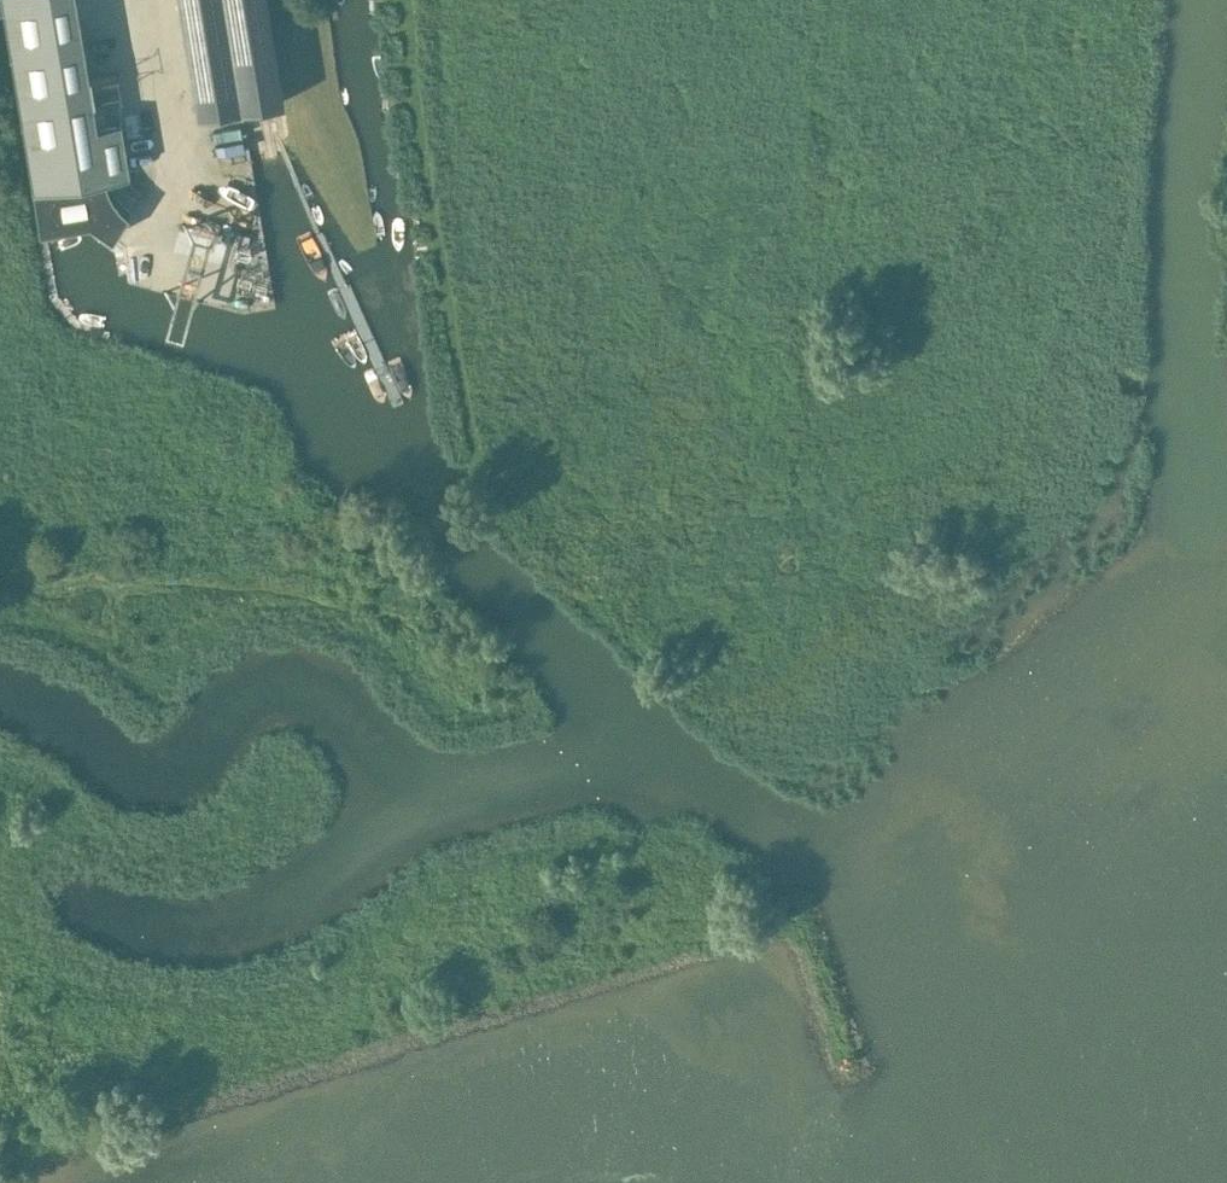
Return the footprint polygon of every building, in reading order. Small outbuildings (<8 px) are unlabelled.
[(33,186),(40,229),(90,221),(112,235),(129,210),(124,207),(120,203),(117,199),(114,194),(111,190),(108,185),(107,180),(105,174),(130,170),(121,119),(98,123),(77,0),(2,0),(33,186)] [(267,0),(179,0),(198,115),(283,101),(267,0)]
